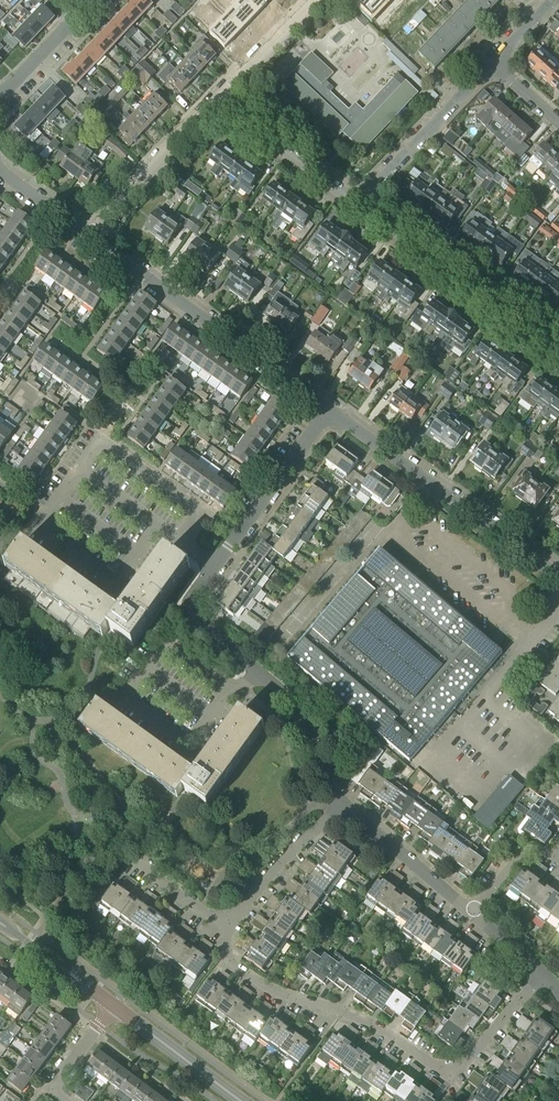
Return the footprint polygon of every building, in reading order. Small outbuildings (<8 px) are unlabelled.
[(41,13),(34,19),(45,29),(54,19),(40,6),(46,0),(27,0),(41,13)] [(129,4),(131,6),(143,17),(152,6),(146,0),(133,0),(129,4)] [(243,0),(235,9),(250,23),(259,15),(243,0)] [(243,0),(259,15),(268,5),(262,0),(244,0),(243,0)] [(357,4),(372,19),(381,10),(371,0),(361,0),(357,4)] [(381,10),(389,1),(388,0),(371,0),(381,10)] [(469,0),(458,12),(476,28),(487,17),(469,0)] [(469,0),(487,17),(498,5),(493,0),(469,0)] [(185,13),(176,4),(176,3),(170,9),(180,18),(185,13)] [(16,9),(21,14),(26,18),(20,24),(20,25),(24,28),(35,39),(45,29),(34,19),(30,15),(28,14),(25,10),(20,6),(16,9)] [(131,6),(122,16),(133,26),(143,17),(131,6)] [(235,9),(227,17),(242,32),(250,23),(235,9)] [(172,26),(178,21),(168,11),(163,17),(172,26)] [(355,13),(352,16),(360,24),(365,20),(357,12),(356,12),(355,13)] [(458,12),(447,23),(465,40),(476,28),(458,12)] [(10,15),(3,23),(6,26),(12,24),(14,26),(17,28),(21,32),(14,39),(20,44),(21,45),(20,46),(22,49),(23,49),(24,48),(25,49),(35,39),(24,28),(20,25),(16,21),(15,20),(10,15)] [(122,16),(113,26),(124,36),(133,26),(122,16)] [(227,17),(219,26),(234,40),(242,32),(227,17)] [(447,23),(436,35),(454,51),(465,40),(447,23)] [(104,35),(103,35),(114,46),(124,36),(113,26),(104,35)] [(219,26),(209,36),(224,51),(234,40),(219,26)] [(158,32),(163,36),(167,33),(162,28),(158,32)] [(160,40),(163,36),(158,32),(155,35),(160,40)] [(103,35),(94,45),(105,56),(110,50),(114,46),(103,35)] [(436,35),(425,46),(443,63),(454,51),(436,35)] [(177,44),(180,41),(175,36),(172,40),(177,44)] [(204,36),(190,50),(194,54),(207,66),(216,57),(215,56),(214,55),(219,51),(215,47),(209,42),(204,36)] [(94,45),(85,55),(96,66),(105,56),(94,45)] [(425,46),(414,58),(431,75),(443,63),(425,46)] [(139,51),(145,56),(148,53),(143,48),(139,51)] [(548,84),(558,72),(558,64),(542,48),(527,65),(548,84)] [(161,58),(165,54),(160,49),(156,53),(161,58)] [(141,60),(145,56),(139,51),(136,55),(141,60)] [(194,54),(186,63),(199,76),(207,66),(194,54)] [(333,74),(312,54),(282,86),(338,138),(337,139),(338,139),(345,132),(351,138),(349,140),(363,153),(364,153),(364,152),(418,94),(418,95),(419,94),(398,74),(381,92),(386,97),(380,104),(375,99),(364,111),(356,104),(345,116),(338,109),(342,104),(331,93),(334,90),(327,83),(334,75),(333,74)] [(85,55),(75,65),(86,75),(96,66),(85,55)] [(404,57),(401,61),(406,66),(409,62),(404,57)] [(139,67),(152,79),(156,74),(144,62),(139,67)] [(73,63),(63,73),(76,86),(86,75),(75,65),(73,63)] [(186,63),(177,72),(190,85),(199,76),(186,63)] [(170,66),(159,78),(166,84),(168,81),(181,94),(190,85),(177,72),(170,66)] [(121,71),(126,76),(129,72),(124,67),(121,71)] [(134,72),(131,75),(143,87),(146,84),(147,85),(147,84),(152,79),(139,67),(134,72)] [(123,79),(126,76),(121,71),(117,75),(123,79)] [(419,71),(416,75),(421,79),(424,76),(419,71)] [(558,94),(558,72),(548,84),(550,86),(558,94)] [(106,87),(102,91),(107,96),(111,92),(106,87)] [(54,89),(45,99),(56,109),(65,100),(54,89)] [(102,91),(99,94),(104,99),(106,97),(107,96),(102,91)] [(118,96),(122,100),(126,95),(123,91),(119,96),(118,96)] [(113,109),(122,100),(118,96),(119,96),(115,92),(105,102),(109,106),(110,105),(113,109)] [(146,105),(159,118),(168,108),(167,108),(170,105),(157,93),(146,105)] [(99,94),(93,101),(98,105),(104,99),(99,94)] [(88,96),(83,102),(93,111),(98,105),(93,101),(89,97),(88,96)] [(45,99),(35,109),(46,119),(51,123),(60,113),(56,109),(45,99)] [(481,116),(476,117),(477,126),(480,126),(481,126),(481,128),(478,131),(481,135),(484,132),(485,132),(486,130),(505,109),(495,101),(493,103),(484,113),(485,113),(482,116),(481,116)] [(76,110),(85,119),(90,113),(81,104),(75,110),(76,110)] [(108,114),(113,109),(110,105),(109,106),(105,110),(108,114)] [(150,127),(159,118),(146,105),(137,114),(150,127)] [(35,109),(26,119),(37,129),(46,119),(35,109)] [(505,109),(486,130),(489,133),(495,138),(503,130),(514,117),(505,109)] [(132,119),(126,113),(122,117),(124,119),(129,123),(142,136),(150,127),(137,114),(132,119)] [(503,130),(495,138),(504,146),(505,146),(512,138),(523,126),(514,117),(503,130)] [(26,119),(16,129),(18,130),(17,131),(16,132),(19,134),(20,134),(20,133),(27,140),(32,144),(42,134),(37,129),(26,119)] [(133,145),(142,136),(129,123),(124,119),(121,122),(125,127),(120,133),(127,139),(124,143),(129,148),(132,145),(133,145)] [(71,124),(76,129),(79,125),(74,120),(71,124)] [(72,132),(76,129),(71,124),(67,127),(72,132)] [(505,146),(504,147),(520,161),(522,159),(525,155),(530,149),(524,144),(533,134),(523,126),(512,138),(505,146)] [(67,127),(61,134),(66,139),(72,132),(67,127)] [(451,131),(444,140),(452,146),(459,138),(451,131)] [(103,135),(99,140),(103,143),(107,138),(103,135)] [(107,138),(103,143),(116,153),(120,147),(107,138)] [(52,144),(57,149),(60,145),(55,140),(52,144)] [(458,151),(463,155),(469,149),(459,141),(454,148),(458,151)] [(53,152),(57,149),(52,144),(48,148),(53,152)] [(213,153),(209,158),(211,159),(209,161),(215,165),(210,173),(214,176),(230,153),(227,151),(228,150),(229,149),(225,146),(223,144),(221,147),(221,146),(214,154),(213,153)] [(57,159),(62,163),(59,167),(61,169),(77,180),(87,165),(91,159),(93,156),(79,145),(78,146),(72,155),(68,152),(64,149),(57,159)] [(450,160),(456,154),(446,145),(440,152),(450,160)] [(538,171),(543,166),(554,153),(544,145),(533,157),(529,162),(538,171)] [(469,149),(463,155),(466,158),(472,151),(469,149)] [(230,153),(214,176),(218,178),(223,172),(229,176),(242,159),(236,154),(235,156),(230,153)] [(552,174),(558,166),(558,158),(554,153),(543,166),(538,171),(547,179),(552,174)] [(461,158),(456,154),(450,160),(450,161),(450,162),(453,165),(457,163),(461,158)] [(505,178),(504,179),(507,182),(509,181),(518,170),(519,171),(529,159),(525,155),(522,159),(520,161),(505,178)] [(87,165),(77,180),(87,188),(88,186),(93,181),(96,183),(98,180),(101,176),(98,173),(103,166),(95,161),(97,158),(93,156),(91,159),(87,165)] [(242,159),(229,176),(235,180),(230,188),(234,190),(251,168),(247,166),(249,164),(242,159)] [(484,173),(490,178),(494,174),(476,159),(472,163),(484,174),(484,173)] [(465,161),(461,167),(469,173),(473,167),(465,161)] [(547,179),(557,187),(558,185),(558,166),(552,174),(547,179)] [(251,168),(234,190),(238,193),(240,190),(249,197),(255,188),(253,187),(261,176),(260,175),(262,173),(256,169),(254,171),(251,168)] [(485,180),(487,177),(478,170),(474,175),(484,182),(485,180)] [(408,197),(407,199),(409,200),(408,202),(412,204),(414,206),(415,205),(415,204),(417,206),(434,183),(430,180),(427,183),(418,177),(415,182),(417,184),(408,195),(409,196),(408,197)] [(485,180),(479,188),(484,192),(490,184),(492,181),(487,177),(485,180)] [(184,187),(198,198),(202,192),(188,181),(184,187)] [(434,183),(417,206),(418,207),(422,210),(422,211),(421,211),(427,216),(439,199),(438,198),(444,190),(438,185),(438,182),(436,181),(434,183)] [(490,184),(484,192),(489,195),(495,187),(497,185),(492,181),(490,184)] [(278,188),(273,185),(256,208),(261,211),(264,208),(270,212),(273,208),(285,191),(279,186),(278,188)] [(510,185),(505,190),(509,193),(512,196),(516,192),(517,191),(510,185)] [(183,199),(187,194),(179,188),(175,193),(183,199)] [(439,199),(427,216),(433,220),(435,219),(438,222),(455,199),(455,198),(458,193),(454,190),(450,194),(444,190),(438,198),(439,199)] [(277,223),(294,200),(290,197),(291,195),(285,191),(273,208),(279,212),(273,220),(276,223),(277,223)] [(516,192),(512,196),(517,199),(519,201),(523,197),(518,193),(517,191),(516,192)] [(455,199),(438,222),(442,224),(441,226),(447,230),(447,229),(448,229),(455,219),(457,221),(458,222),(468,208),(461,202),(465,198),(458,193),(455,198),(455,199)] [(509,193),(503,200),(511,206),(517,199),(512,196),(509,193)] [(200,199),(208,205),(212,199),(204,194),(200,199)] [(298,203),(294,200),(277,223),(276,223),(273,228),(277,231),(283,223),(291,226),(293,222),(305,205),(299,201),(298,203)] [(212,205),(209,209),(216,214),(219,210),(212,205)] [(301,244),(313,226),(309,222),(314,215),(310,212),(312,210),(305,205),(293,222),(299,227),(293,235),(291,237),(301,244)] [(521,208),(517,205),(513,210),(517,213),(521,208)] [(533,205),(530,210),(536,215),(540,211),(538,209),(533,205)] [(146,227),(146,228),(150,231),(149,232),(156,238),(171,217),(165,213),(164,212),(160,209),(146,227)] [(235,224),(243,214),(238,210),(230,220),(235,224)] [(540,211),(536,215),(543,221),(544,220),(547,216),(540,211)] [(477,214),(475,212),(471,213),(466,221),(466,224),(469,226),(461,238),(462,239),(461,240),(466,244),(467,242),(471,245),(488,222),(485,219),(478,214),(477,214)] [(536,231),(542,223),(527,212),(521,219),(536,231)] [(11,223),(28,235),(35,225),(18,213),(11,223)] [(243,214),(235,224),(240,227),(248,218),(243,214)] [(171,217),(156,238),(163,243),(164,241),(165,242),(168,244),(181,226),(185,228),(191,232),(199,221),(193,217),(190,222),(182,216),(179,220),(172,215),(171,217)] [(196,243),(186,257),(190,260),(189,260),(189,261),(196,267),(209,250),(212,246),(206,242),(200,238),(210,225),(201,218),(199,221),(191,232),(196,236),(196,237),(199,239),(198,241),(196,239),(195,241),(196,243)] [(474,250),(480,255),(493,237),(497,231),(491,227),(492,225),(488,222),(471,245),(475,248),(474,250)] [(4,233),(21,245),(28,235),(11,223),(4,233)] [(315,239),(312,244),(318,248),(315,252),(316,252),(320,255),(337,232),(333,229),(335,227),(329,223),(327,225),(326,224),(315,239)] [(555,233),(547,227),(542,233),(550,239),(555,233)] [(488,257),(492,260),(508,237),(509,236),(498,229),(497,231),(493,237),(480,255),(486,259),(488,257)] [(337,232),(320,255),(324,258),(330,250),(336,255),(348,237),(342,233),(341,235),(337,232)] [(21,245),(4,233),(0,238),(0,244),(14,254),(21,245)] [(508,237),(492,260),(496,263),(495,264),(500,268),(501,267),(502,268),(513,254),(517,257),(525,247),(509,236),(508,237)] [(336,255),(332,259),(338,264),(336,267),(340,270),(357,247),(353,244),(354,244),(355,242),(348,237),(336,255)] [(230,251),(226,257),(231,261),(239,250),(240,248),(244,243),(239,240),(234,247),(233,246),(230,251)] [(7,264),(14,254),(0,244),(0,259),(7,264)] [(209,250),(196,267),(203,272),(204,271),(206,272),(208,273),(222,254),(217,250),(212,246),(209,250)] [(357,247),(340,270),(344,273),(350,265),(356,269),(367,254),(368,252),(363,247),(361,250),(357,247)] [(239,250),(231,261),(236,265),(237,264),(240,259),(244,254),(241,252),(243,250),(240,248),(239,250)] [(519,271),(514,278),(518,281),(517,282),(524,287),(535,270),(541,262),(541,261),(525,250),(515,264),(521,268),(519,271)] [(46,276),(58,260),(48,253),(36,269),(46,276)] [(305,275),(308,271),(310,268),(295,257),(290,264),(305,275)] [(233,276),(226,286),(230,289),(229,290),(237,296),(249,278),(252,274),(246,270),(249,265),(240,259),(236,265),(240,267),(233,276)] [(55,283),(67,267),(58,260),(46,276),(55,283)] [(535,270),(524,287),(530,291),(531,291),(531,290),(535,293),(552,269),(552,268),(542,261),(541,262),(535,270)] [(381,263),(363,286),(368,289),(374,293),(376,290),(380,285),(392,269),(386,264),(385,266),(383,264),(381,263)] [(67,267),(55,283),(65,290),(77,274),(67,267)] [(380,285),(376,290),(382,295),(378,300),(382,303),(384,301),(401,278),(397,275),(398,274),(392,269),(380,285)] [(535,293),(539,295),(538,297),(544,302),(556,285),(555,284),(558,278),(558,274),(552,269),(535,293)] [(308,271),(305,275),(314,281),(317,277),(308,271)] [(361,275),(355,271),(344,286),(350,290),(361,275)] [(75,297),(87,281),(77,274),(65,290),(75,297)] [(269,288),(277,278),(271,274),(264,284),(269,288)] [(249,278),(237,296),(244,301),(244,300),(248,302),(262,283),(257,279),(254,282),(249,278)] [(401,278),(384,301),(388,304),(391,299),(397,303),(400,300),(412,284),(406,279),(405,281),(401,278)] [(87,281),(75,297),(84,304),(96,288),(87,281)] [(268,313),(265,317),(276,325),(285,312),(285,311),(291,303),(278,294),(282,289),(284,286),(279,282),(270,295),(275,299),(272,303),(274,305),(268,313)] [(397,303),(396,304),(397,304),(403,309),(400,313),(401,314),(404,316),(403,317),(402,319),(407,323),(419,306),(417,304),(414,302),(421,293),(419,291),(417,290),(418,289),(412,284),(400,300),(397,303)] [(33,295),(36,290),(28,285),(25,289),(33,295)] [(544,302),(550,306),(551,304),(553,306),(558,299),(558,287),(556,285),(544,302)] [(96,288),(84,304),(94,312),(106,295),(96,288)] [(341,303),(349,293),(344,289),(336,299),(341,303)] [(36,290),(33,295),(40,300),(43,296),(36,290)] [(25,293),(18,303),(34,315),(41,305),(31,298),(25,293)] [(134,303),(150,315),(157,305),(141,293),(134,303)] [(349,293),(341,303),(345,307),(354,296),(349,293)] [(52,308),(55,304),(57,301),(53,298),(48,305),(52,308)] [(421,307),(410,322),(426,334),(426,333),(427,333),(444,310),(440,307),(441,306),(440,305),(435,301),(434,303),(434,302),(433,302),(430,307),(426,303),(423,308),(421,307)] [(18,303),(11,313),(27,324),(34,315),(18,303)] [(127,313),(143,325),(150,315),(134,303),(127,313)] [(285,312),(276,325),(288,334),(291,330),(301,316),(300,316),(295,312),(298,308),(291,304),(291,303),(285,311),(285,312)] [(55,304),(52,308),(59,314),(62,309),(55,304)] [(314,317),(311,321),(319,327),(330,312),(321,306),(314,317)] [(427,333),(426,333),(430,336),(434,331),(440,336),(442,332),(443,332),(455,316),(449,311),(448,313),(444,310),(427,333)] [(311,321),(314,317),(307,312),(304,316),(311,321)] [(11,313),(4,322),(20,334),(27,324),(11,313)] [(136,335),(143,325),(127,313),(119,323),(136,335)] [(440,336),(438,339),(444,343),(441,347),(445,350),(447,348),(464,325),(460,322),(461,320),(455,316),(443,332),(442,332),(440,336)] [(68,326),(71,322),(64,317),(61,321),(68,326)] [(48,326),(52,329),(58,321),(54,318),(48,326)] [(164,325),(168,329),(174,322),(169,318),(164,325)] [(383,322),(378,318),(374,324),(379,327),(383,322)] [(0,327),(0,334),(13,344),(20,334),(4,322),(0,327)] [(71,322),(68,326),(76,332),(79,327),(71,322)] [(113,332),(129,344),(136,335),(119,323),(113,332)] [(52,329),(48,326),(45,324),(42,328),(49,333),(52,329)] [(163,336),(168,329),(164,325),(158,333),(163,336)] [(447,348),(445,351),(449,354),(454,348),(464,355),(472,344),(468,341),(474,332),(475,330),(470,326),(469,326),(468,327),(464,325),(447,348)] [(175,326),(163,343),(173,350),(185,333),(175,326)] [(320,327),(306,347),(318,355),(332,336),(320,327)] [(105,342),(122,354),(129,344),(113,332),(105,342)] [(185,333),(173,350),(183,357),(195,340),(185,333)] [(6,354),(13,344),(0,334),(0,349),(6,354)] [(332,336),(318,355),(329,363),(339,350),(340,348),(344,343),(333,335),(332,336)] [(34,345),(39,348),(44,340),(40,337),(34,345)] [(150,345),(154,348),(160,341),(155,337),(150,345)] [(344,343),(340,348),(342,349),(349,354),(357,343),(350,338),(346,344),(344,343)] [(195,340),(183,357),(192,364),(204,347),(195,340)] [(385,348),(398,358),(404,350),(391,340),(385,348)] [(407,341),(403,346),(413,352),(416,348),(407,341)] [(475,347),(467,358),(471,362),(470,364),(474,366),(480,358),(486,363),(487,362),(498,347),(492,343),(491,344),(487,341),(480,351),(475,347)] [(114,364),(122,354),(105,342),(98,352),(114,364)] [(154,348),(150,345),(147,342),(143,347),(151,352),(154,348)] [(33,355),(39,348),(34,345),(29,352),(33,355)] [(43,370),(56,353),(46,345),(33,363),(43,370)] [(204,347),(192,364),(202,371),(214,354),(204,347)] [(492,367),(486,376),(491,379),(508,356),(504,353),(504,352),(498,347),(487,362),(486,363),(492,367)] [(53,377),(65,360),(56,353),(43,370),(53,377)] [(402,353),(395,362),(391,368),(398,373),(409,358),(402,353)] [(202,371),(198,377),(208,384),(212,378),(224,361),(214,354),(202,371)] [(508,356),(491,379),(494,381),(497,377),(503,382),(501,385),(502,385),(507,378),(518,362),(512,358),(508,356)] [(21,364),(25,367),(30,360),(26,357),(21,364)] [(160,368),(163,364),(165,361),(161,358),(156,365),(160,368)] [(349,376),(360,384),(368,371),(374,364),(368,360),(366,363),(361,359),(349,376)] [(431,369),(435,363),(429,359),(425,365),(431,369)] [(65,360),(53,377),(63,384),(75,367),(65,360)] [(140,367),(144,370),(148,364),(144,361),(140,367)] [(212,378),(208,384),(217,391),(221,385),(234,368),(224,361),(212,378)] [(25,367),(21,364),(17,362),(14,366),(22,371),(25,367)] [(382,375),(385,370),(375,362),(374,364),(368,371),(360,384),(370,391),(382,375)] [(507,378),(502,385),(507,389),(506,390),(510,393),(511,392),(516,396),(525,384),(521,381),(528,371),(524,368),(524,367),(525,367),(518,362),(507,378)] [(163,364),(160,368),(167,373),(170,369),(163,364)] [(72,391),(85,373),(75,367),(63,384),(72,391)] [(137,378),(144,370),(140,367),(133,375),(137,378)] [(447,381),(455,371),(450,367),(442,378),(447,381)] [(221,385),(217,391),(227,398),(231,392),(243,375),(234,368),(221,385)] [(399,376),(397,379),(400,381),(402,383),(404,380),(406,381),(408,378),(407,377),(410,372),(406,369),(404,368),(399,376)] [(455,371),(447,381),(452,385),(460,375),(455,371)] [(179,382),(182,378),(175,372),(172,376),(179,382)] [(85,373),(72,391),(82,397),(94,380),(85,373)] [(243,375),(231,392),(241,399),(253,382),(243,375)] [(31,387),(34,383),(37,379),(33,376),(27,384),(31,387)] [(182,378),(179,382),(187,387),(190,383),(182,378)] [(10,387),(14,390),(19,382),(15,379),(10,387)] [(94,380),(82,397),(92,405),(104,388),(94,380)] [(162,390),(179,402),(187,392),(170,380),(162,390)] [(528,387),(520,399),(534,409),(537,405),(539,402),(551,386),(545,382),(544,383),(540,380),(533,391),(528,387)] [(34,383),(31,387),(39,392),(42,388),(34,383)] [(443,397),(450,387),(445,384),(438,394),(443,397)] [(199,396),(202,392),(204,388),(200,385),(194,393),(199,396)] [(537,405),(543,410),(539,415),(543,418),(558,396),(558,394),(557,392),(558,391),(551,386),(539,402),(537,405)] [(9,397),(14,390),(10,387),(5,394),(9,397)] [(400,414),(414,396),(402,387),(389,405),(400,414)] [(450,387),(443,397),(448,401),(456,391),(450,387)] [(249,395),(253,398),(258,391),(254,388),(249,395)] [(50,401),(53,397),(56,393),(52,390),(46,398),(50,401)] [(156,399),(172,411),(179,402),(162,390),(156,399)] [(202,392),(199,396),(206,401),(209,397),(202,392)] [(476,399),(485,406),(489,401),(479,394),(476,399)] [(248,406),(253,398),(249,395),(243,403),(248,406)] [(414,396),(400,414),(412,422),(418,413),(423,416),(429,407),(414,396)] [(543,418),(547,420),(551,416),(557,420),(558,418),(558,396),(543,418)] [(53,397),(50,401),(58,406),(61,402),(53,397)] [(267,409),(284,421),(291,411),(274,398),(267,409)] [(165,421),(172,411),(156,399),(149,409),(165,421)] [(36,408),(40,412),(45,404),(41,401),(36,408)] [(503,401),(495,412),(501,417),(510,406),(503,401)] [(12,413),(15,409),(7,403),(4,408),(12,413)] [(215,414),(218,410),(211,404),(207,409),(215,414)] [(70,415),(73,410),(66,405),(63,409),(70,415)] [(194,412),(198,415),(203,408),(199,405),(194,412)] [(35,419),(40,412),(36,408),(30,416),(35,419)] [(14,419),(19,412),(15,409),(12,413),(10,416),(14,419)] [(142,418),(159,430),(165,421),(149,409),(142,418)] [(260,418),(277,430),(284,421),(267,409),(260,418)] [(73,410),(70,415),(77,420),(80,415),(73,410)] [(198,415),(194,412),(190,410),(187,414),(195,419),(198,415)] [(218,410),(215,414),(222,419),(225,415),(218,410)] [(235,414),(239,417),(242,420),(245,416),(238,410),(235,414)] [(434,438),(441,443),(452,427),(455,424),(448,419),(450,416),(442,410),(435,419),(439,422),(431,433),(435,436),(434,438)] [(478,423),(484,428),(492,417),(485,412),(478,423)] [(54,422),(71,434),(77,425),(61,413),(54,422)] [(234,425),(239,417),(235,414),(230,422),(234,425)] [(489,431),(497,420),(492,417),(484,428),(489,431)] [(152,439),(159,430),(142,418),(135,427),(152,439)] [(270,440),(277,430),(260,418),(253,428),(270,440)] [(517,429),(521,423),(516,419),(511,425),(517,429)] [(47,432),(63,444),(71,434),(54,422),(47,432)] [(180,430),(184,433),(190,426),(186,423),(180,430)] [(462,429),(455,424),(452,427),(441,443),(448,448),(449,447),(454,450),(462,438),(467,441),(475,431),(465,424),(462,429)] [(22,429),(26,432),(29,435),(32,430),(25,425),(22,429)] [(0,430),(0,451),(12,435),(2,427),(0,430)] [(144,450),(152,439),(135,427),(127,438),(144,450)] [(184,433),(180,430),(177,428),(174,432),(181,437),(184,433)] [(246,438),(263,450),(270,440),(253,428),(246,438)] [(21,440),(26,432),(22,429),(16,437),(21,440)] [(40,429),(33,438),(40,442),(56,454),(63,444),(47,432),(46,433),(40,429)] [(221,434),(225,437),(228,439),(231,435),(224,429),(221,434)] [(200,440),(204,435),(196,430),(193,434),(200,440)] [(528,437),(528,438),(532,441),(537,436),(532,432),(531,434),(528,437)] [(219,444),(225,437),(221,434),(215,441),(219,444)] [(204,435),(200,440),(208,445),(211,441),(204,435)] [(256,459),(263,450),(246,438),(239,447),(256,459)] [(8,448),(12,451),(17,444),(13,441),(8,448)] [(33,452),(49,464),(56,454),(40,442),(33,452)] [(166,450),(170,453),(175,445),(171,442),(166,450)] [(527,442),(519,453),(520,453),(525,457),(533,446),(528,442),(527,442)] [(482,473),(493,457),(487,452),(489,449),(484,445),(471,463),(476,466),(475,468),(482,473)] [(554,456),(558,450),(552,445),(547,451),(554,456)] [(533,446),(525,457),(530,460),(531,459),(538,450),(533,446)] [(249,469),(256,459),(239,447),(232,457),(249,469)] [(332,455),(326,463),(337,471),(350,452),(344,447),(342,450),(339,448),(338,447),(332,455)] [(7,459),(12,451),(8,448),(2,456),(7,459)] [(217,457),(220,453),(213,448),(210,452),(217,457)] [(165,460),(170,453),(166,450),(161,457),(165,460)] [(178,450),(166,466),(168,468),(176,474),(188,457),(178,450)] [(493,457),(482,473),(489,478),(490,476),(494,480),(503,468),(507,470),(513,462),(498,451),(493,457)] [(42,474),(49,464),(33,452),(26,462),(42,474)] [(337,471),(332,476),(343,484),(344,482),(351,486),(352,487),(360,476),(353,471),(359,462),(354,459),(356,457),(356,456),(350,452),(337,471)] [(220,453),(217,457),(214,460),(218,463),(224,456),(220,453)] [(188,457),(176,474),(186,481),(197,464),(188,457)] [(197,464),(186,481),(195,487),(207,471),(212,464),(202,457),(197,464)] [(21,458),(13,468),(18,472),(35,484),(42,474),(26,462),(21,458)] [(236,471),(239,467),(232,461),(229,466),(236,471)] [(207,471),(195,487),(196,488),(205,494),(216,478),(221,471),(212,464),(207,471)] [(239,467),(236,471),(243,476),(246,472),(239,467)] [(522,502),(534,487),(527,482),(530,478),(522,472),(517,478),(521,481),(512,493),(517,496),(516,498),(522,502)] [(347,494),(338,506),(342,509),(351,497),(354,499),(355,498),(359,492),(370,500),(372,497),(372,496),(386,478),(379,473),(377,476),(376,474),(373,473),(367,481),(360,476),(352,487),(347,494)] [(216,478),(205,494),(214,501),(226,485),(216,478)] [(315,478),(310,486),(312,488),(313,487),(320,493),(326,486),(315,478)] [(386,478),(372,496),(372,497),(388,508),(391,507),(400,495),(399,492),(390,485),(392,482),(386,478)] [(226,485),(214,501),(224,509),(236,492),(226,485)] [(307,490),(303,495),(321,509),(324,505),(326,506),(329,501),(328,500),(329,499),(325,496),(320,493),(313,487),(312,488),(311,489),(309,491),(307,490)] [(534,487),(522,502),(530,508),(531,506),(535,510),(544,497),(546,499),(549,496),(547,494),(548,492),(544,488),(541,492),(534,487)] [(300,504),(298,508),(314,519),(315,518),(316,519),(319,514),(318,513),(321,509),(303,495),(298,502),(300,504)] [(292,510),(288,516),(307,529),(311,532),(318,522),(314,519),(298,508),(295,512),(292,510)] [(355,518),(365,527),(372,519),(361,511),(355,518)] [(288,516),(283,522),(286,524),(283,528),(299,539),(307,544),(314,534),(311,532),(307,529),(288,516)] [(357,536),(365,527),(355,518),(347,527),(357,536)] [(349,546),(357,536),(347,527),(339,537),(349,546)] [(277,530),(273,536),(292,550),(299,539),(283,528),(280,532),(277,530)] [(273,536),(268,543),(270,544),(271,545),(268,548),(284,560),(291,551),(292,550),(273,536)] [(341,555),(349,546),(339,537),(330,546),(341,555)] [(257,546),(253,552),(271,565),(278,556),(280,558),(284,560),(268,548),(263,544),(262,544),(259,548),(257,546)] [(333,565),(341,555),(330,546),(322,556),(333,565)] [(4,582),(7,584),(59,622),(64,626),(84,640),(91,630),(92,629),(104,638),(109,631),(115,635),(118,637),(131,647),(132,648),(162,606),(189,569),(183,565),(168,554),(128,611),(110,603),(107,608),(27,550),(12,571),(4,582)] [(479,634),(380,550),(287,659),(410,763),(503,654),(484,639),(490,632),(485,628),(479,634)] [(253,552),(248,559),(250,560),(250,561),(248,564),(264,576),(268,579),(275,568),(271,565),(253,552)] [(324,575),(333,565),(322,556),(314,566),(324,575)] [(242,567),(238,572),(256,585),(256,586),(264,576),(248,564),(245,569),(242,567)] [(316,585),(324,575),(314,566),(306,576),(316,585)] [(238,572),(233,579),(236,581),(233,585),(249,596),(253,599),(255,600),(262,590),(256,586),(256,585),(238,572)] [(308,594),(316,585),(306,576),(298,585),(308,594)] [(227,587),(223,593),(226,595),(227,595),(242,606),(246,609),(253,599),(249,596),(233,585),(230,589),(227,587)] [(300,604),(308,594),(298,585),(289,595),(300,604)] [(218,605),(218,606),(222,609),(234,617),(242,606),(227,595),(226,595),(223,593),(218,600),(221,601),(218,605)] [(292,613),(300,604),(289,595),(281,604),(292,613)] [(284,623),(292,613),(281,604),(273,614),(284,623)] [(275,632),(284,623),(273,614),(265,623),(275,632)] [(265,645),(275,632),(265,623),(254,636),(265,645)] [(558,676),(558,660),(557,663),(555,661),(550,669),(558,676)] [(550,669),(544,677),(546,678),(540,686),(556,697),(558,693),(558,676),(550,669)] [(548,713),(556,719),(554,720),(558,724),(558,698),(548,713)] [(96,707),(81,727),(109,748),(130,763),(136,767),(144,773),(153,779),(166,789),(179,798),(184,791),(187,793),(190,796),(200,803),(207,808),(220,789),(224,784),(245,755),(263,729),(254,723),(243,715),(242,715),(242,716),(206,766),(202,771),(187,760),(181,768),(113,719),(96,707)] [(370,802),(385,782),(376,776),(380,771),(373,766),(359,786),(364,790),(361,795),(370,802)] [(489,830),(493,825),(523,789),(509,777),(475,818),(489,830)] [(427,785),(433,790),(437,785),(430,781),(427,785)] [(388,807),(403,788),(398,784),(394,788),(385,782),(370,802),(381,809),(384,804),(388,807)] [(558,811),(558,788),(552,783),(548,789),(552,793),(546,801),(558,811)] [(418,798),(409,792),(403,788),(388,807),(394,811),(390,816),(400,823),(414,803),(418,798)] [(414,803),(400,823),(410,830),(413,825),(418,829),(433,809),(418,798),(414,803)] [(543,799),(536,809),(533,807),(530,812),(547,825),(551,827),(554,823),(558,827),(558,811),(546,801),(543,799)] [(429,844),(443,824),(435,818),(438,813),(433,809),(418,829),(423,832),(419,837),(429,844)] [(547,833),(551,827),(547,825),(530,812),(518,830),(518,834),(523,837),(526,833),(545,846),(552,836),(547,833)] [(441,861),(456,840),(459,836),(443,824),(429,844),(434,848),(431,853),(441,861)] [(486,843),(490,837),(483,832),(479,838),(473,846),(459,866),(463,870),(460,874),(470,882),(485,862),(476,855),(479,851),(477,849),(482,841),(486,843)] [(469,843),(468,842),(459,836),(456,840),(441,861),(451,868),(454,863),(459,866),(473,846),(479,838),(477,837),(475,840),(473,838),(469,843)] [(317,845),(350,868),(357,858),(337,844),(333,849),(321,840),(317,845)] [(343,878),(350,868),(317,845),(313,850),(326,859),(323,863),(343,878)] [(343,878),(323,863),(319,869),(306,860),(303,864),(336,888),(343,878)] [(510,892),(507,897),(516,903),(519,899),(543,866),(538,863),(529,875),(525,872),(510,892)] [(329,898),(336,888),(303,864),(299,869),(312,878),(308,883),(329,898)] [(543,866),(519,899),(529,906),(544,886),(539,882),(548,870),(543,866)] [(366,900),(363,905),(373,912),(376,907),(377,907),(400,875),(395,872),(386,884),(381,880),(376,887),(369,897),(366,900)] [(400,875),(377,907),(386,914),(401,894),(396,891),(405,879),(400,875)] [(110,913),(133,881),(129,877),(120,889),(115,885),(100,906),(110,913)] [(529,906),(539,913),(558,885),(558,878),(557,877),(549,889),(544,886),(529,906)] [(329,898),(308,883),(305,888),(292,879),(289,884),(321,907),(329,898)] [(120,921),(135,900),(130,896),(139,884),(133,881),(110,913),(120,921)] [(314,918),(321,907),(289,884),(285,889),(297,898),(294,903),(309,913),(309,914),(314,918)] [(536,917),(546,925),(549,920),(558,906),(558,897),(558,896),(558,885),(539,913),(536,917)] [(401,894),(386,914),(396,921),(419,889),(415,886),(406,898),(401,894)] [(419,889),(396,921),(406,928),(406,929),(417,914),(418,914),(421,909),(416,905),(425,893),(419,889)] [(153,895),(151,893),(148,891),(140,903),(135,900),(120,921),(130,927),(153,895)] [(150,911),(159,899),(153,895),(130,927),(140,934),(154,914),(150,911)] [(294,903),(289,899),(285,904),(274,895),(270,900),(302,923),(309,914),(309,913),(294,903)] [(295,933),(302,923),(270,900),(266,905),(278,914),(275,918),(295,933)] [(150,942),(173,909),(168,905),(159,917),(154,914),(140,934),(150,942)] [(406,928),(402,934),(412,941),(436,909),(431,905),(422,917),(418,914),(417,914),(406,929),(406,928)] [(549,920),(558,927),(558,906),(549,920)] [(170,925),(178,913),(173,909),(150,942),(159,948),(160,949),(171,933),(171,934),(175,929),(170,925)] [(436,909),(412,941),(422,948),(437,928),(432,924),(441,912),(436,909)] [(354,917),(349,913),(342,923),(347,927),(354,917)] [(295,933),(275,918),(271,924),(259,915),(256,920),(288,943),(295,933)] [(437,928),(422,948),(432,955),(455,923),(451,919),(442,931),(437,928)] [(281,953),(288,943),(256,920),(252,925),(264,933),(261,938),(281,953)] [(358,927),(352,923),(349,928),(355,931),(358,927)] [(455,923),(432,955),(442,962),(456,942),(452,939),(461,927),(455,923)] [(166,961),(189,928),(185,925),(176,937),(171,934),(171,933),(160,949),(159,948),(155,953),(156,953),(152,959),(162,966),(166,960),(166,961)] [(176,968),(190,947),(186,944),(195,932),(189,928),(166,961),(176,968)] [(281,953),(261,938),(257,943),(245,934),(242,939),(274,962),(281,953)] [(456,942),(442,962),(452,969),(475,937),(470,934),(462,946),(456,942)] [(475,937),(452,969),(462,977),(469,968),(474,961),(477,957),(472,953),(480,941),(475,937)] [(186,975),(209,942),(204,939),(195,951),(190,947),(176,968),(186,975)] [(266,973),(274,962),(242,939),(238,944),(250,953),(246,959),(266,973)] [(209,942),(186,975),(196,982),(211,962),(206,958),(215,946),(209,942)] [(331,981),(335,985),(350,965),(343,960),(345,958),(336,951),(330,958),(331,959),(316,979),(327,986),(331,981)] [(312,976),(316,979),(331,959),(330,958),(326,955),(322,960),(312,953),(298,973),(309,980),(312,976)] [(548,959),(539,954),(537,957),(537,958),(545,963),(548,959)] [(547,965),(549,967),(552,969),(555,964),(550,960),(547,965)] [(353,991),(368,971),(362,967),(359,971),(350,965),(335,985),(345,992),(349,987),(353,991)] [(364,1006),(379,986),(382,981),(368,971),(353,991),(358,994),(355,999),(364,1006)] [(11,981),(0,973),(0,996),(11,981)] [(205,1008),(228,976),(224,973),(215,984),(210,981),(196,1001),(205,1008)] [(215,1015),(230,994),(225,991),(234,980),(228,976),(205,1008),(215,1015)] [(474,994),(496,1011),(503,1001),(498,998),(502,993),(482,978),(477,984),(480,986),(474,994)] [(285,979),(282,985),(287,988),(291,983),(285,979)] [(436,989),(439,985),(433,980),(430,984),(436,989)] [(22,990),(11,981),(0,996),(11,1004),(22,990)] [(383,1012),(397,992),(382,981),(379,986),(364,1006),(374,1014),(378,1009),(383,1012)] [(225,1022),(248,990),(243,987),(235,998),(230,994),(215,1015),(225,1022)] [(19,1017),(22,1013),(33,998),(22,990),(11,1004),(8,1009),(19,1017)] [(235,1029),(249,1009),(245,1005),(253,994),(248,990),(225,1022),(235,1029)] [(401,1018),(416,998),(410,994),(406,998),(397,992),(383,1012),(393,1019),(397,1014),(401,1018)] [(464,1002),(460,1008),(480,1022),(484,1018),(486,1019),(489,1021),(496,1011),(474,994),(471,993),(464,1002)] [(403,1026),(413,1034),(426,1015),(427,1014),(418,1007),(421,1002),(416,998),(401,1018),(406,1021),(403,1026)] [(244,1036),(267,1004),(263,1001),(255,1012),(249,1009),(235,1029),(244,1036)] [(270,1023),(265,1020),(273,1008),(267,1004),(244,1036),(255,1044),(259,1039),(270,1023)] [(28,1012),(32,1015),(38,1008),(34,1005),(28,1012)] [(473,1033),(480,1022),(460,1008),(454,1017),(449,1014),(445,1019),(465,1033),(468,1029),(473,1033)] [(269,1046),(292,1014),(287,1010),(279,1022),(273,1018),(270,1023),(259,1039),(269,1046)] [(27,1022),(32,1015),(28,1012),(23,1019),(27,1022)] [(288,1029),(297,1017),(292,1014),(269,1046),(278,1053),(293,1033),(288,1029)] [(49,1027),(64,1038),(72,1027),(57,1016),(49,1027)] [(519,1020),(551,1044),(558,1034),(538,1019),(534,1025),(522,1016),(519,1020)] [(461,1039),(465,1033),(445,1019),(441,1025),(446,1028),(439,1038),(459,1052),(466,1042),(461,1039)] [(544,1054),(551,1044),(519,1020),(515,1026),(527,1035),(524,1039),(544,1054)] [(13,1024),(8,1031),(16,1037),(21,1029),(13,1024)] [(288,1060),(312,1028),(307,1024),(298,1037),(293,1033),(278,1053),(288,1060)] [(332,1062),(355,1029),(350,1026),(341,1038),(336,1034),(322,1054),(321,1054),(318,1059),(327,1066),(331,1061),(332,1062)] [(56,1049),(64,1038),(49,1027),(41,1038),(56,1049)] [(312,1028),(288,1060),(299,1068),(313,1048),(308,1044),(317,1031),(312,1028)] [(351,1045),(360,1033),(355,1029),(332,1062),(341,1069),(356,1048),(351,1045)] [(544,1054),(524,1039),(520,1044),(508,1035),(505,1040),(537,1064),(544,1054)] [(0,1037),(0,1044),(7,1049),(8,1048),(10,1049),(13,1045),(1,1036),(0,1037)] [(47,1060),(56,1049),(41,1038),(32,1049),(47,1060)] [(351,1076),(375,1043),(370,1040),(362,1052),(356,1048),(341,1069),(351,1076)] [(530,1073),(537,1064),(505,1040),(501,1045),(513,1054),(510,1059),(530,1073)] [(351,1076),(347,1080),(357,1087),(376,1062),(372,1059),(380,1047),(375,1043),(351,1076)] [(39,1071),(47,1060),(32,1049),(24,1060),(39,1071)] [(87,1066),(83,1072),(94,1080),(98,1074),(109,1060),(98,1052),(87,1066)] [(376,1062),(357,1087),(367,1094),(372,1088),(394,1057),(389,1054),(381,1066),(376,1062)] [(530,1073),(510,1059),(506,1064),(494,1055),(491,1060),(522,1083),(530,1073)] [(394,1057),(372,1088),(383,1096),(385,1093),(384,1093),(396,1077),(395,1077),(391,1073),(399,1061),(394,1057)] [(256,1062),(250,1058),(246,1063),(252,1068),(256,1062)] [(31,1082),(39,1071),(24,1060),(16,1071),(31,1082)] [(110,1083),(120,1068),(109,1060),(98,1074),(110,1083)] [(515,1094),(522,1083),(491,1060),(487,1065),(499,1073),(495,1078),(495,1079),(510,1090),(510,1091),(515,1094)] [(394,1100),(418,1067),(413,1063),(405,1076),(399,1071),(395,1077),(396,1077),(384,1093),(385,1093),(394,1100)] [(258,1065),(254,1070),(262,1075),(265,1072),(266,1070),(258,1065)] [(419,1086),(414,1082),(423,1070),(418,1067),(394,1100),(395,1100),(408,1100),(419,1086)] [(120,1091),(131,1076),(120,1068),(110,1083),(120,1091)] [(22,1093),(31,1082),(16,1071),(8,1082),(22,1093)] [(495,1079),(495,1078),(490,1075),(487,1080),(475,1071),(472,1076),(504,1099),(510,1091),(510,1090),(495,1079)] [(271,1082),(274,1078),(266,1074),(267,1073),(265,1072),(262,1075),(262,1076),(271,1082)] [(131,1099),(142,1084),(131,1076),(120,1091),(131,1099)] [(504,1099),(472,1076),(467,1081),(479,1090),(476,1095),(485,1100),(502,1100),(504,1099)] [(437,1081),(433,1077),(424,1090),(419,1086),(408,1100),(423,1100),(437,1081)] [(439,1100),(434,1097),(442,1085),(437,1081),(423,1100),(439,1100)] [(307,1083),(302,1089),(309,1093),(312,1088),(313,1087),(307,1083)] [(80,1099),(88,1088),(83,1084),(75,1095),(80,1099)] [(153,1092),(142,1084),(131,1099),(134,1100),(146,1100),(153,1092)] [(80,1099),(82,1100),(88,1100),(94,1093),(88,1088),(80,1099)] [(318,1092),(312,1088),(309,1093),(314,1097),(318,1092)] [(17,1098),(8,1091),(5,1095),(13,1100),(15,1100),(17,1098)] [(461,1091),(457,1095),(465,1100),(485,1100),(476,1095),(473,1099),(461,1091)] [(164,1100),(153,1092),(146,1100),(164,1100)]
